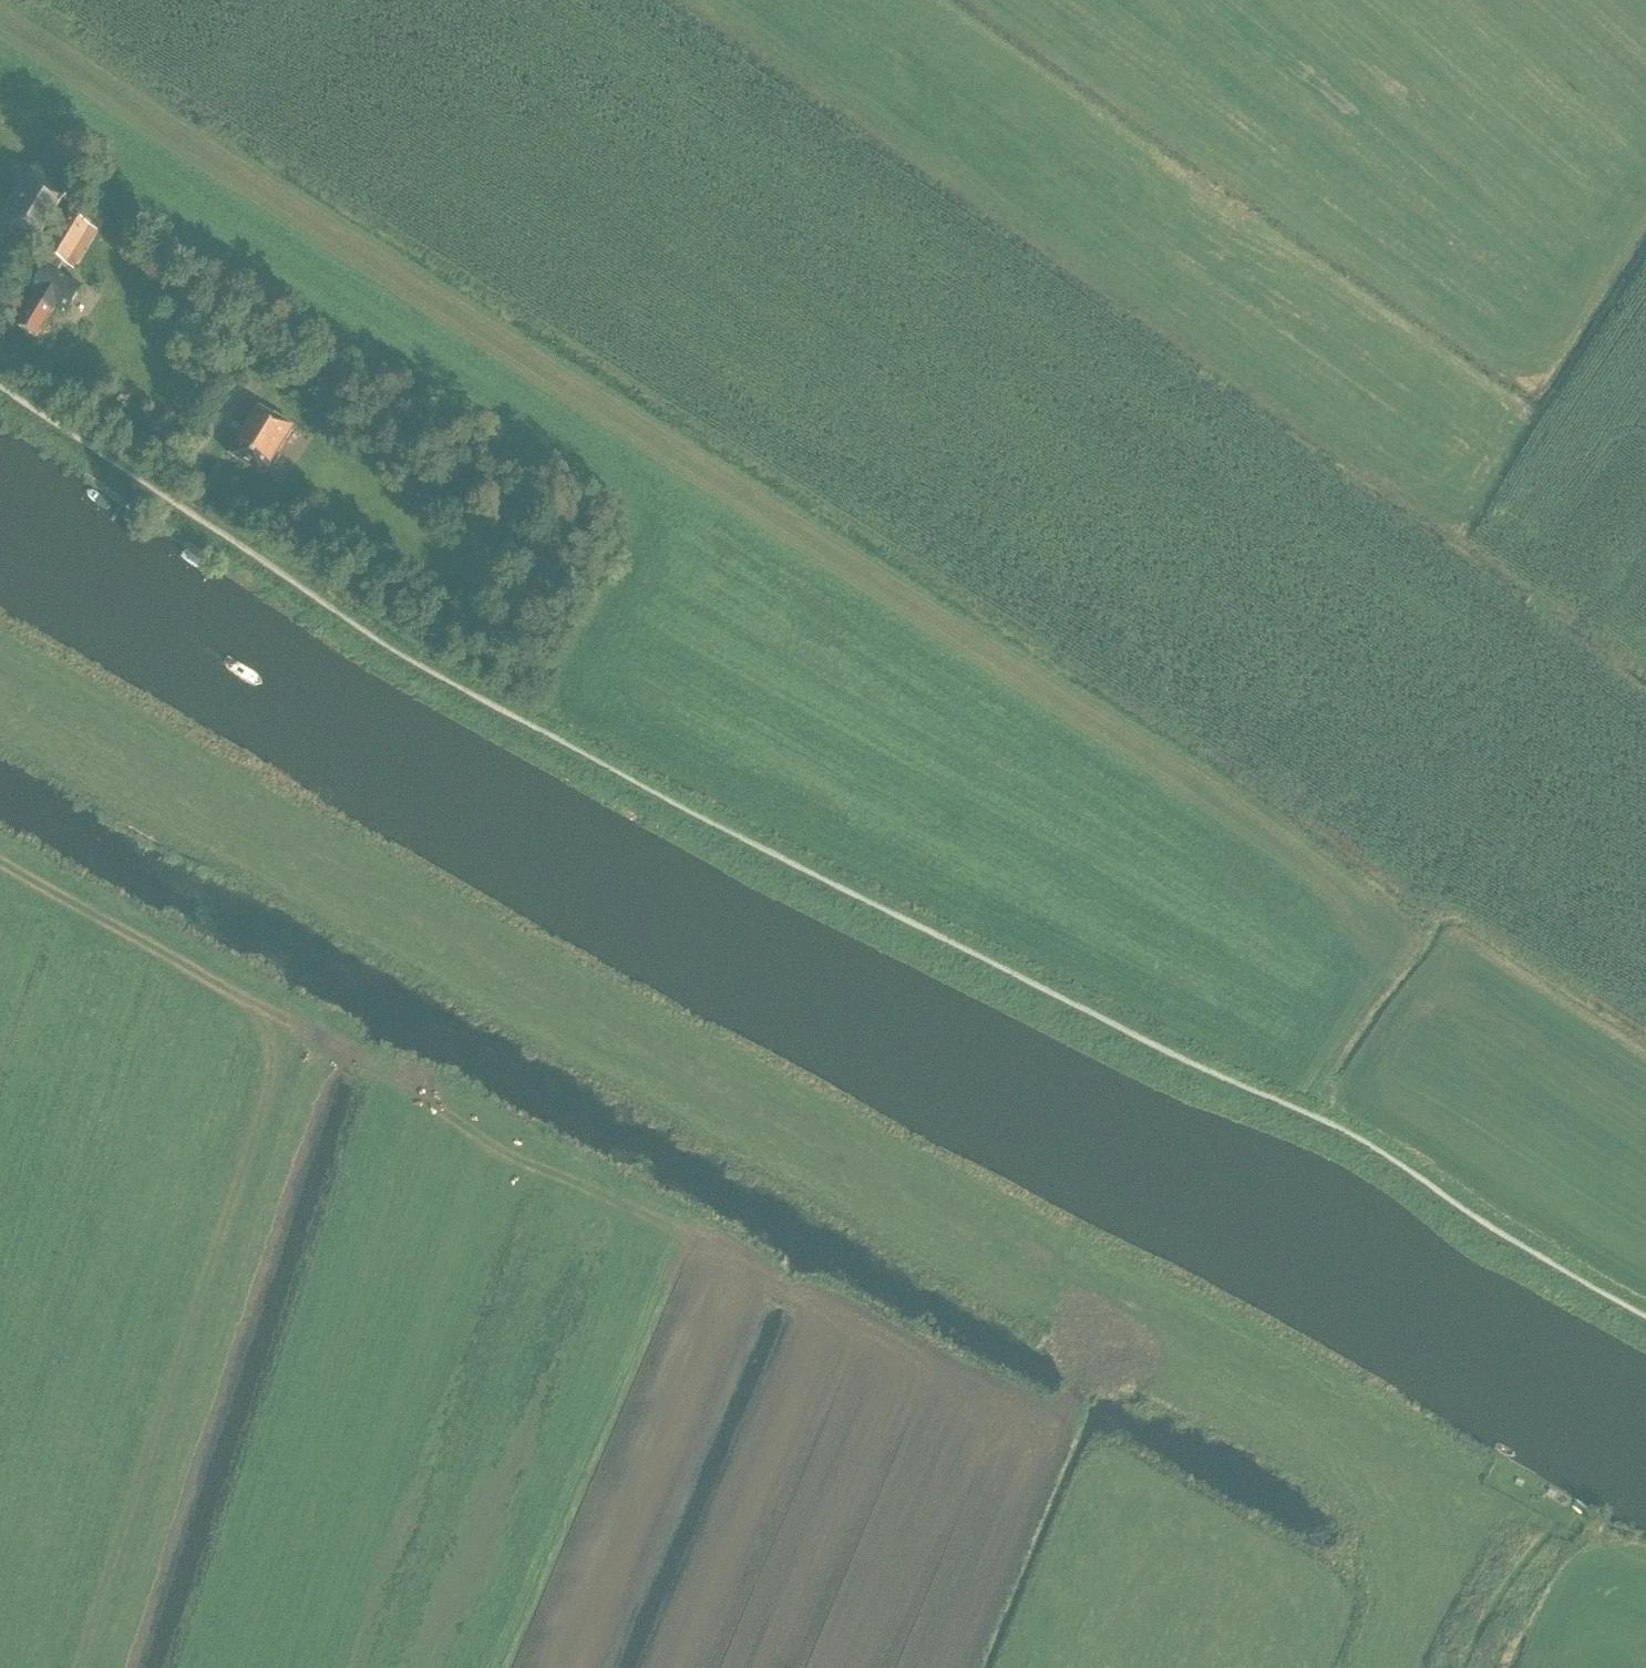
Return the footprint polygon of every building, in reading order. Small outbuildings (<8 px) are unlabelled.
[(39,159),(31,172),(28,170),(0,215),(0,236),(29,254),(67,194),(51,184),(59,171),(39,159)] [(17,327),(36,338),(51,312),(52,313),(56,307),(67,313),(82,289),(58,274),(64,265),(65,266),(88,228),(69,217),(46,254),(51,257),(30,291),(36,294),(17,327)] [(271,417),(258,408),(227,457),(260,478),(292,427),(273,415),(271,417)]
